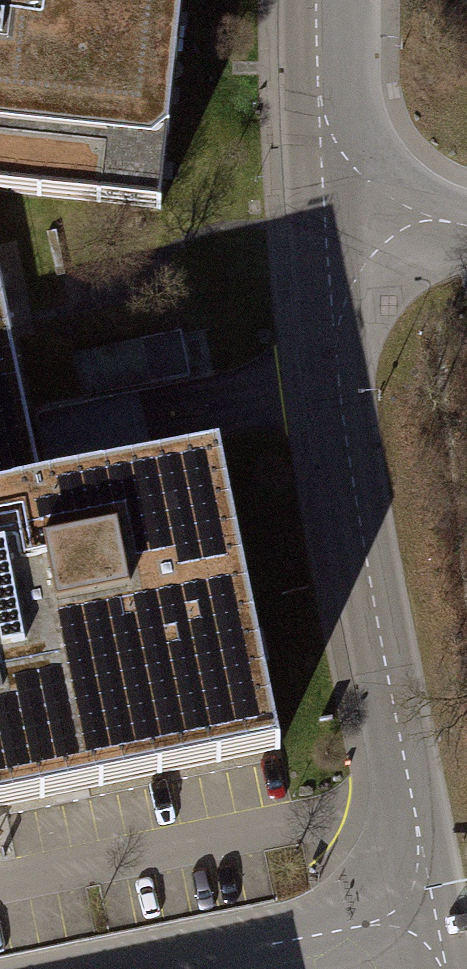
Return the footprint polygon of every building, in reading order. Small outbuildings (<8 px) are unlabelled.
[(164,217),(170,156),(187,0),(0,0),(0,199),(164,217)] [(38,496),(27,445),(0,313),(0,503),(38,496)] [(180,335),(75,355),(83,397),(188,376),(180,335)] [(279,757),(217,459),(194,464),(38,496),(0,503),(0,814),(279,757)]
